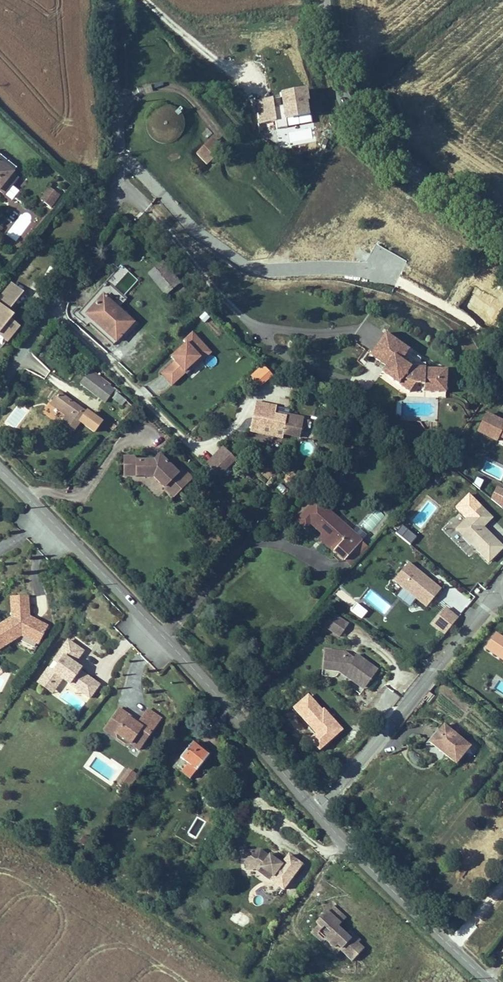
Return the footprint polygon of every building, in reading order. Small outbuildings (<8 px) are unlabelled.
[(307,87),(280,91),(282,105),(275,107),(273,97),(255,100),(260,131),(313,123),(307,87)] [(146,124),(145,128),(145,132),(146,135),(147,138),(149,141),(152,144),(154,146),(158,148),(161,149),(165,149),(168,149),(172,148),(175,146),(178,144),(180,142),(182,139),(184,136),(184,132),(185,129),(184,125),(183,122),(182,118),(179,116),(177,113),(174,111),(170,110),(167,109),(163,109),(160,110),(157,111),(153,113),(151,115),(148,118),(147,121),(146,124)] [(198,158),(208,169),(221,157),(210,146),(198,158)] [(12,180),(14,177),(0,166),(0,193),(12,180)] [(12,180),(0,193),(0,196),(6,201),(19,186),(12,180)] [(52,184),(45,194),(52,200),(60,190),(52,184)] [(121,303),(139,279),(119,265),(101,289),(121,303)] [(177,303),(186,295),(162,266),(147,279),(164,299),(170,295),(177,303)] [(0,295),(0,301),(10,309),(24,292),(11,282),(0,295)] [(86,327),(88,325),(116,349),(135,326),(110,306),(114,301),(108,295),(104,299),(98,294),(76,319),(86,327)] [(15,314),(0,303),(0,344),(5,348),(21,326),(11,319),(15,314)] [(369,334),(374,328),(365,322),(354,337),(369,348),(376,339),(369,334)] [(194,333),(168,356),(173,361),(160,373),(172,387),(211,352),(194,333)] [(404,394),(411,386),(419,387),(418,394),(433,396),(435,378),(420,377),(421,372),(421,366),(416,365),(417,360),(385,333),(368,353),(383,366),(390,372),(385,378),(404,394)] [(383,366),(378,372),(385,378),(390,372),(383,366)] [(443,374),(421,372),(420,377),(435,378),(433,396),(440,396),(443,374)] [(81,389),(105,406),(108,402),(121,411),(125,404),(113,395),(114,394),(90,377),(81,389)] [(63,430),(74,438),(88,418),(71,405),(63,416),(70,422),(63,430)] [(486,411),(477,431),(502,444),(502,419),(486,411)] [(275,418),(257,414),(253,430),(264,433),(261,443),(283,449),(284,444),(298,448),(302,431),(285,426),(284,432),(273,429),(274,423),(275,418)] [(284,432),(285,426),(274,423),(273,429),(284,432)] [(261,443),(264,433),(253,430),(250,441),(261,443)] [(415,445),(406,455),(418,465),(426,455),(415,445)] [(220,481),(236,465),(223,452),(207,468),(220,481)] [(132,465),(132,481),(150,481),(163,492),(169,484),(181,494),(192,481),(187,476),(184,478),(182,481),(178,477),(158,459),(152,465),(132,465)] [(480,488),(483,480),(476,477),(473,485),(480,488)] [(175,501),(181,494),(169,484),(163,492),(175,501)] [(502,506),(502,488),(496,485),(490,500),(502,506)] [(485,527),(494,517),(479,503),(454,530),(490,564),(502,550),(502,544),(485,527)] [(360,524),(369,533),(385,516),(376,507),(360,524)] [(346,542),(351,537),(323,510),(308,526),(321,538),(335,552),(332,556),(343,566),(356,552),(346,542)] [(335,552),(321,538),(317,542),(332,556),(335,552)] [(409,561),(393,580),(403,588),(396,596),(409,607),(415,599),(426,608),(442,588),(409,561)] [(397,594),(401,588),(392,581),(388,587),(397,594)] [(11,592),(12,613),(0,621),(0,645),(22,632),(40,640),(49,621),(33,614),(31,618),(28,616),(29,612),(28,591),(11,592)] [(356,603),(351,610),(362,618),(367,611),(356,603)] [(444,635),(459,617),(444,606),(430,624),(444,635)] [(338,629),(322,616),(313,628),(329,641),(338,629)] [(494,631),(483,650),(502,662),(502,636),(494,631)] [(69,636),(54,656),(59,660),(53,667),(49,664),(38,679),(46,684),(51,678),(57,682),(62,675),(90,694),(99,681),(80,667),(81,664),(75,660),(84,647),(69,636)] [(366,669),(353,658),(349,664),(342,658),(320,657),(319,677),(338,679),(342,674),(350,681),(346,685),(351,689),(354,686),(363,694),(371,684),(361,676),(366,669)] [(371,684),(376,677),(366,669),(361,676),(371,684)] [(338,679),(346,685),(350,681),(342,674),(338,679)] [(52,689),(57,682),(51,678),(46,684),(52,689)] [(351,689),(360,697),(363,694),(354,686),(351,689)] [(129,741),(138,747),(161,716),(148,706),(138,719),(137,721),(131,717),(132,715),(119,705),(106,724),(115,730),(116,736),(124,742),(129,741)] [(115,730),(106,724),(104,727),(116,736),(115,730)] [(477,759),(451,737),(436,755),(463,776),(477,759)] [(210,753),(193,741),(175,765),(192,777),(210,753)] [(128,768),(118,785),(128,791),(138,775),(128,768)] [(250,844),(252,859),(262,857),(279,869),(276,872),(289,881),(307,855),(294,846),(289,854),(282,849),(281,850),(278,849),(280,847),(277,845),(274,848),(266,842),(250,844)] [(252,859),(252,862),(261,861),(276,872),(279,869),(262,857),(252,859)] [(344,943),(356,954),(368,942),(362,937),(356,931),(354,932),(342,920),(350,911),(337,898),(321,915),(323,918),(326,921),(323,925),(330,931),(329,932),(329,933),(337,940),(338,941),(341,937),(345,942),(344,943)] [(235,910),(231,921),(244,926),(248,914),(235,910)] [(316,925),(326,936),(329,933),(329,932),(330,931),(323,925),(326,921),(323,918),(316,925)] [(358,928),(356,931),(362,937),(365,934),(358,928)] [(339,948),(344,943),(345,942),(341,937),(338,941),(337,940),(334,943),(339,948)]
